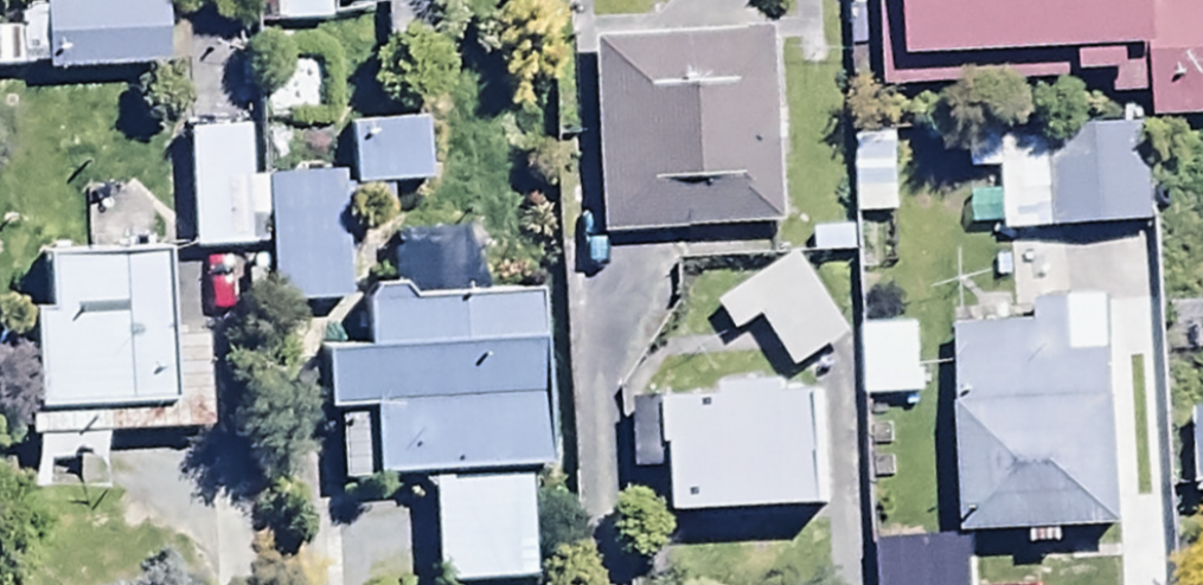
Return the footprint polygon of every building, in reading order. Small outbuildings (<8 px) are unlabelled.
[(37,67),(157,59),(154,0),(33,0),(37,67)] [(879,81),(1107,69),(1108,88),(1145,87),(1146,119),(1202,116),(1202,0),(1159,0),(1148,1),(1148,0),(875,0),(879,81)] [(773,24),(588,29),(593,226),(782,220),(773,24)] [(1050,219),(1051,226),(1151,219),(1143,111),(962,124),(965,170),(995,168),(998,223),(1050,219)] [(185,124),(188,244),(262,242),(263,299),(343,296),(340,205),(385,204),(384,181),(424,180),(422,114),(343,116),(345,172),(328,173),(327,127),(276,128),(277,166),(245,167),(243,123),(185,124)] [(849,134),(852,215),(894,213),(891,133),(849,134)] [(160,241),(150,241),(147,189),(87,192),(90,245),(31,248),(33,297),(19,298),(29,492),(99,489),(95,423),(201,417),(196,326),(165,327),(160,241)] [(519,455),(541,454),(531,286),(467,290),(463,221),(383,225),(387,293),(354,294),(357,339),(308,342),(311,398),(327,397),(332,475),(420,470),(426,574),(525,568),(519,455)] [(795,243),(711,299),(734,333),(758,317),(796,373),(856,332),(795,243)] [(1063,321),(951,324),(957,530),(1024,528),(1024,544),(1058,543),(1057,525),(1111,524),(1104,290),(1062,291),(1063,321)] [(859,340),(858,396),(913,398),(915,341),(859,340)] [(679,466),(681,507),(826,498),(819,388),(640,398),(644,468),(679,466)] [(1189,487),(1202,487),(1202,401),(1189,401),(1189,487)]
